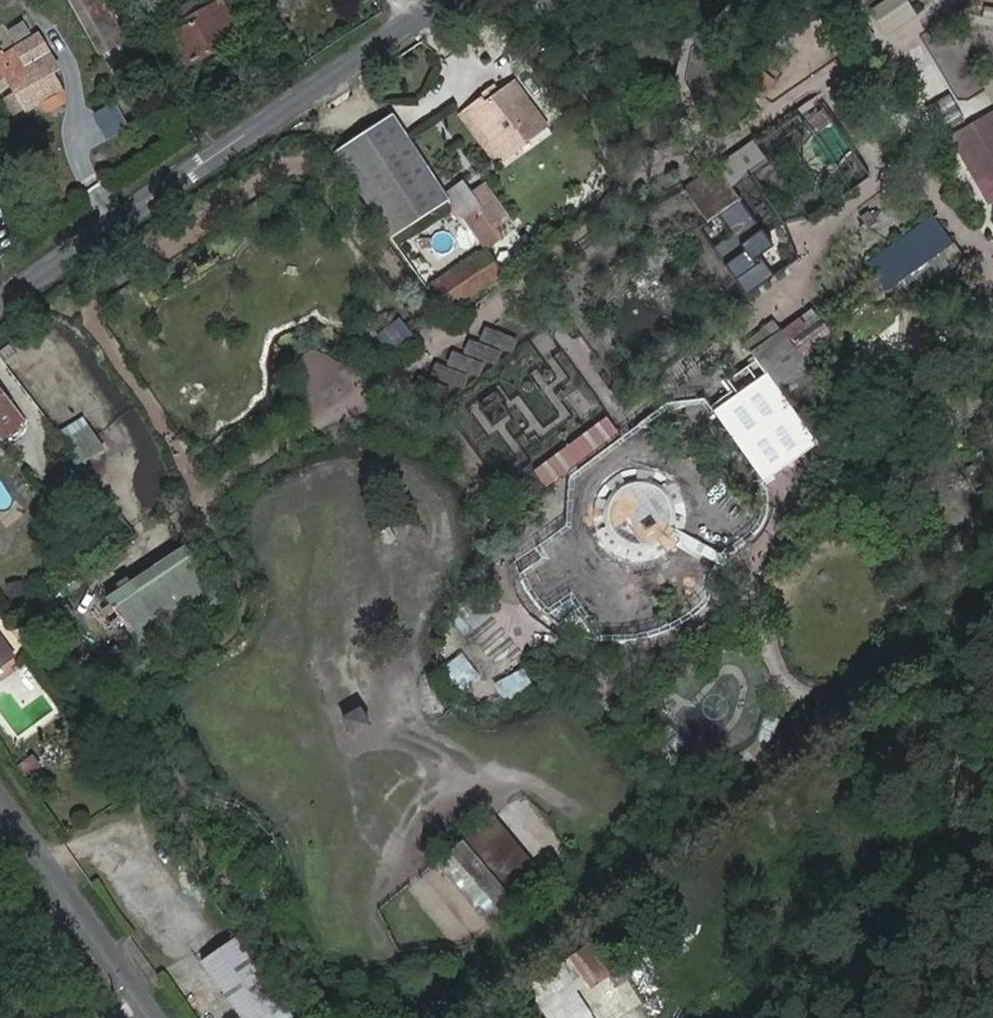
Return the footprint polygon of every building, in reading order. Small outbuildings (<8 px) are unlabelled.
[(105,53),(127,41),(104,0),(76,0),(105,53)] [(150,11),(160,6),(157,0),(144,0),(150,11)] [(172,39),(187,68),(248,35),(229,0),(228,0),(197,17),(201,24),(172,39)] [(228,0),(199,0),(191,4),(197,17),(228,0)] [(0,57),(0,90),(1,92),(15,83),(21,95),(12,100),(19,114),(31,107),(33,112),(47,105),(56,110),(71,102),(72,96),(59,73),(65,70),(45,34),(11,54),(9,51),(0,57)] [(471,113),(492,146),(499,141),(508,154),(536,135),(520,109),(525,104),(515,88),(486,107),(484,104),(471,113)] [(939,131),(966,116),(952,93),(926,108),(939,131)] [(818,118),(812,111),(799,121),(804,128),(818,118)] [(448,207),(392,120),(334,157),(390,246),(448,207)] [(731,186),(771,166),(760,144),(720,164),(731,186)] [(686,194),(708,228),(740,206),(718,174),(686,194)] [(447,196),(482,243),(494,235),(460,187),(447,196)] [(892,227),(900,222),(892,210),(885,216),(892,227)] [(943,216),(931,224),(936,229),(947,222),(943,216)] [(936,229),(931,224),(875,264),(894,291),(962,243),(947,222),(936,229)] [(903,226),(900,222),(892,227),(896,233),(898,236),(906,230),(903,226)] [(444,315),(503,279),(493,261),(489,255),(429,291),(444,315)] [(493,261),(503,279),(513,273),(503,255),(493,261)] [(391,356),(417,339),(403,318),(377,335),(391,356)] [(482,325),(471,356),(487,361),(486,364),(504,370),(515,337),(482,325)] [(816,352),(799,327),(771,347),(799,387),(827,367),(821,360),(831,352),(824,346),(816,352)] [(449,350),(438,379),(470,392),(482,362),(449,350)] [(2,441),(24,424),(0,391),(0,438),(2,441)] [(69,438),(86,465),(108,450),(91,424),(69,438)] [(606,439),(536,492),(545,505),(616,452),(606,439)] [(103,494),(70,452),(57,462),(89,504),(103,494)] [(651,511),(624,531),(658,579),(685,560),(651,511)] [(658,579),(624,531),(618,534),(657,589),(662,585),(658,579)] [(108,600),(146,656),(223,607),(187,550),(108,600)] [(12,601),(29,597),(25,580),(8,584),(12,601)] [(529,604),(549,626),(561,615),(540,593),(529,604)] [(488,656),(502,663),(516,654),(515,639),(501,631),(488,640),(488,656)] [(10,657),(6,652),(0,656),(0,665),(10,657)] [(461,656),(444,670),(461,690),(478,677),(461,656)] [(527,676),(503,688),(511,704),(535,691),(527,676)] [(764,717),(762,740),(777,741),(779,718),(764,717)] [(33,759),(14,773),(21,783),(40,769),(33,759)] [(551,904),(495,831),(439,874),(493,945),(551,904)] [(247,932),(235,940),(242,951),(255,943),(247,932)] [(600,935),(586,945),(603,968),(617,958),(600,935)] [(280,1004),(242,951),(235,940),(201,963),(239,1017),(260,1017),(280,1004)] [(586,945),(568,957),(584,981),(589,987),(608,975),(603,968),(586,945)] [(584,981),(568,957),(543,974),(559,998),(584,981)]
